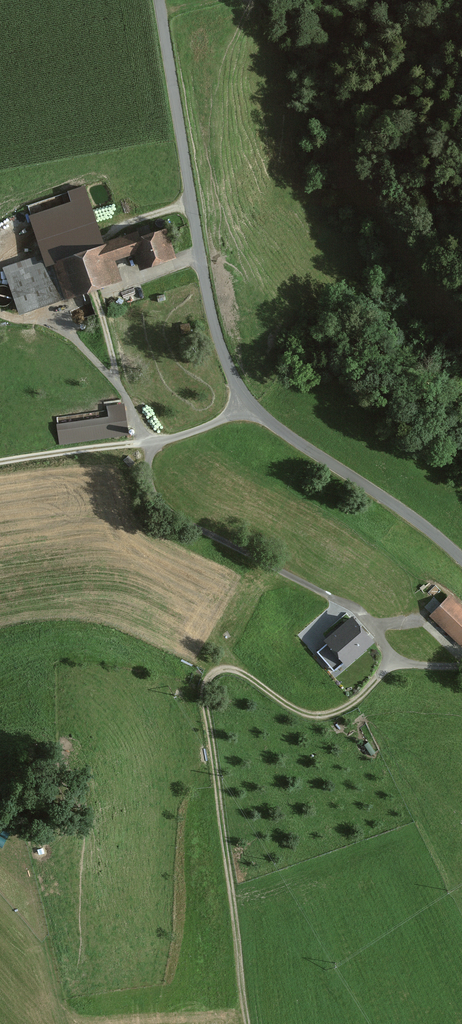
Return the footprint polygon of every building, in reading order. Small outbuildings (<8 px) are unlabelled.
[(46,257),(7,271),(22,315),(119,282),(112,262),(136,254),(142,270),(172,260),(164,237),(140,245),(137,237),(103,248),(84,190),(30,208),(46,257)] [(123,409),(57,419),(61,446),(127,436),(123,409)] [(451,598),(432,618),(461,646),(461,608),(451,598)] [(352,615),(322,640),(349,672),(379,647),(352,615)]
